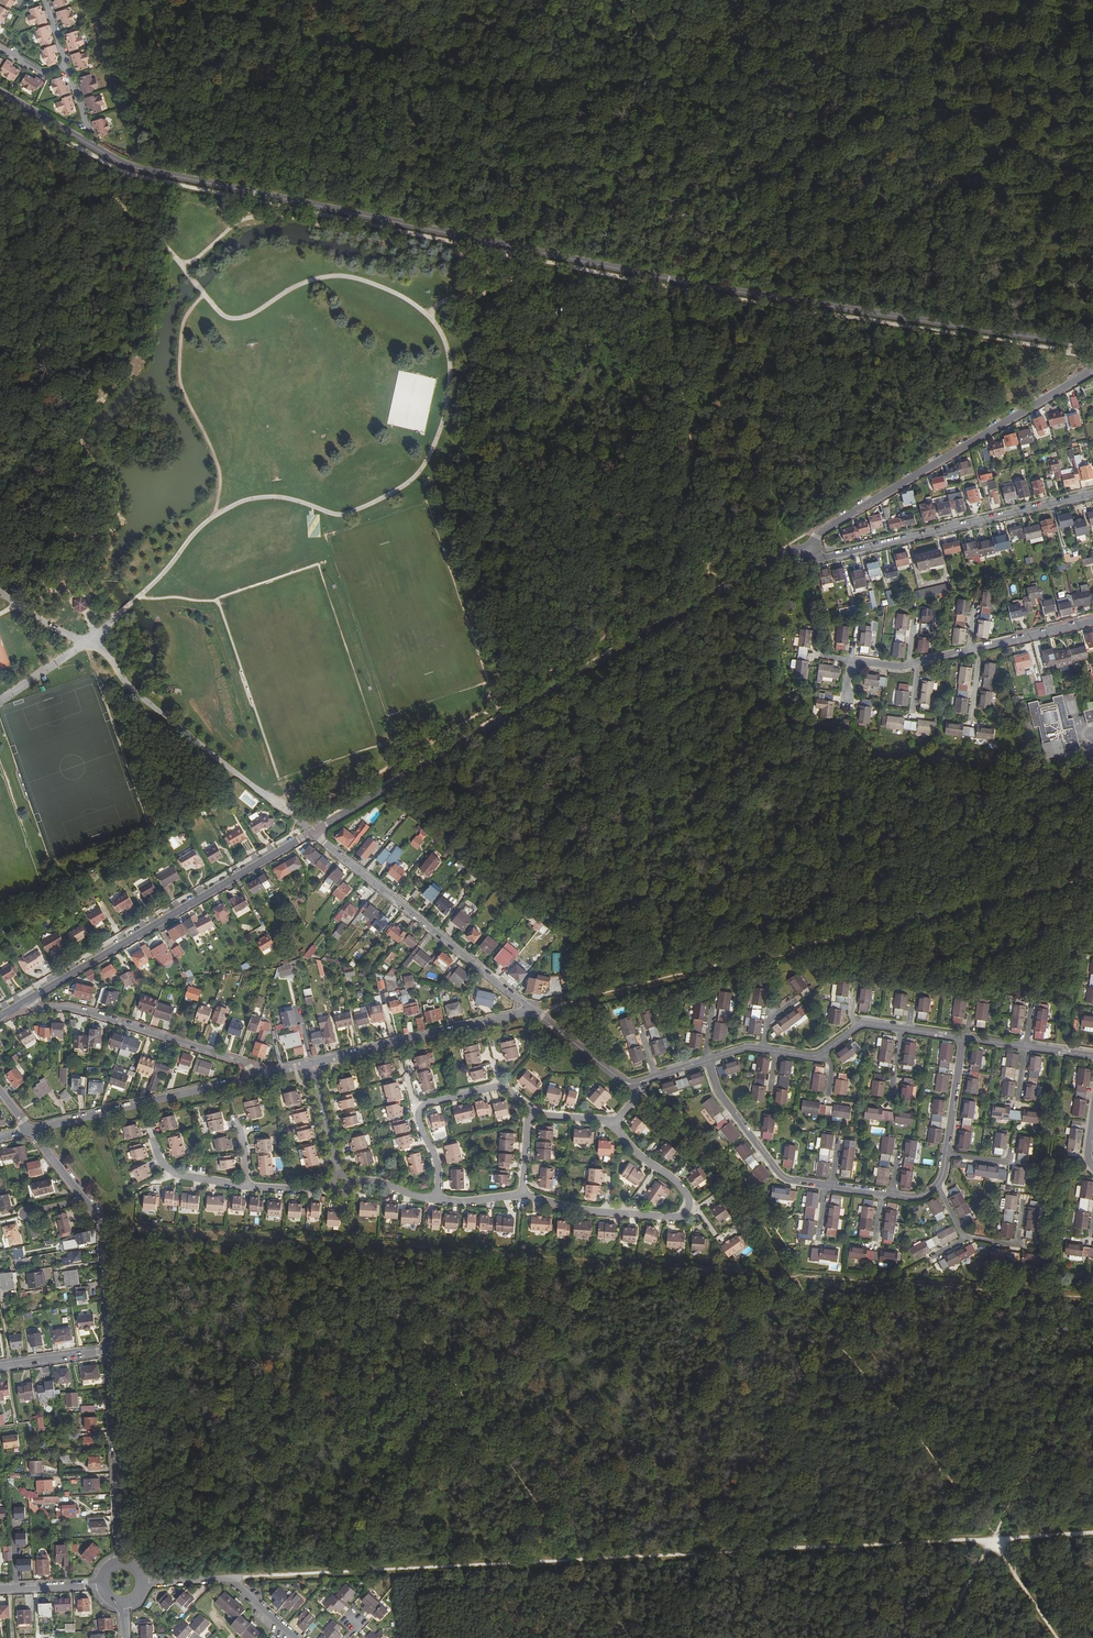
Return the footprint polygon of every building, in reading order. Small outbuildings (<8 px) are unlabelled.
[(13,5),(16,0),(0,0),(0,2),(11,9),(13,5)] [(55,1),(53,2),(55,9),(63,7),(63,5),(65,4),(67,3),(66,0),(56,0),(57,1),(55,1)] [(7,15),(9,11),(0,6),(0,24),(1,25),(3,21),(7,15)] [(39,22),(40,24),(48,22),(45,15),(43,16),(42,12),(40,6),(29,9),(31,15),(29,15),(29,16),(32,24),(37,23),(39,22)] [(58,19),(61,19),(62,18),(63,21),(62,21),(64,28),(75,24),(74,21),(71,14),(70,10),(68,10),(65,11),(64,10),(56,12),(58,19)] [(37,34),(39,41),(41,46),(52,42),(49,35),(48,35),(47,33),(49,33),(51,32),(49,25),(40,28),(41,29),(38,30),(36,31),(37,34)] [(66,35),(67,40),(69,44),(67,45),(69,52),(77,49),(76,47),(78,46),(83,45),(81,36),(80,36),(78,37),(76,31),(66,35)] [(53,53),(55,52),(58,52),(55,45),(47,47),(47,49),(45,50),(43,50),(44,54),(46,61),(48,65),(58,62),(56,55),(54,55),(53,53)] [(74,62),(76,65),(77,71),(88,68),(86,62),(89,62),(86,53),(81,54),(78,55),(78,53),(70,55),(73,62),(74,62)] [(1,72),(4,74),(11,78),(15,80),(20,70),(14,67),(13,67),(11,66),(12,65),(13,63),(7,59),(2,67),(4,68),(3,70),(1,72)] [(21,84),(24,85),(31,90),(34,91),(35,89),(36,87),(38,88),(42,81),(36,77),(34,79),(33,80),(32,79),(33,78),(26,74),(21,84)] [(80,78),(82,84),(83,87),(81,88),(83,95),(90,93),(90,90),(92,90),(98,88),(95,79),(92,80),(90,74),(80,78)] [(53,83),(56,91),(57,94),(59,93),(62,93),(62,94),(71,92),(68,84),(66,85),(65,86),(64,84),(65,83),(63,76),(52,80),(53,83)] [(75,112),(73,106),(72,103),(74,102),(72,95),(64,97),(65,100),(63,101),(57,102),(60,111),(63,110),(65,115),(75,112)] [(89,105),(90,108),(92,114),(102,111),(100,105),(103,104),(100,96),(95,97),(92,98),(92,96),(84,98),(87,105),(89,105)] [(110,133),(109,129),(107,122),(105,119),(103,119),(101,120),(100,119),(92,121),(94,128),(97,128),(98,127),(99,130),(97,130),(100,137),(110,133)] [(1054,372),(1060,369),(1056,361),(1050,364),(1054,372)] [(1048,377),(1054,372),(1048,365),(1042,371),(1048,377)] [(387,425),(424,431),(428,403),(427,401),(430,382),(428,378),(418,383),(424,394),(424,396),(418,395),(413,397),(413,400),(408,391),(414,388),(406,386),(404,387),(405,390),(403,392),(405,395),(404,405),(399,407),(404,408),(403,413),(402,414),(401,415),(399,411),(399,413),(388,419),(387,425)] [(1066,423),(1064,411),(1047,415),(1050,426),(1066,423)] [(1066,424),(1068,429),(1081,426),(1078,415),(1069,417),(1071,425),(1069,425),(1069,423),(1066,424)] [(1037,429),(1047,427),(1044,416),(1034,418),(1037,429)] [(1018,433),(1021,447),(1034,443),(1030,430),(1018,433)] [(1007,446),(1017,443),(1015,434),(1005,436),(1007,446)] [(1006,454),(1003,442),(998,443),(998,444),(995,444),(992,445),(992,447),(988,448),(990,455),(994,454),(994,457),(1006,454)] [(957,464),(960,476),(973,473),(969,461),(957,464)] [(1059,467),(1060,467),(1058,461),(1050,463),(1052,468),(1054,468),(1057,481),(1062,480),(1059,467)] [(1080,480),(1080,482),(1092,479),(1090,466),(1080,468),(1081,472),(1078,472),(1080,480)] [(1074,473),(1062,476),(1064,487),(1076,484),(1075,481),(1080,480),(1078,472),(1077,469),(1073,470),(1074,473)] [(979,484),(982,484),(981,482),(989,480),(989,482),(995,480),(994,474),(990,475),(989,473),(986,474),(984,471),(976,473),(977,479),(979,484)] [(945,487),(943,479),(957,476),(956,472),(929,479),(932,490),(945,487)] [(998,494),(995,480),(989,482),(988,482),(991,494),(993,494),(994,498),(992,499),(993,502),(992,502),(993,506),(999,504),(997,494),(998,494)] [(1035,496),(1044,493),(1041,481),(1032,483),(1035,496)] [(1025,496),(1029,495),(1025,482),(1016,484),(1020,499),(1025,498),(1025,496)] [(1003,487),(1005,499),(1016,497),(1013,485),(1003,487)] [(977,490),(967,492),(970,504),(980,501),(977,490)] [(905,505),(915,502),(913,492),(907,493),(908,495),(903,496),(905,505)] [(960,493),(947,496),(949,503),(951,510),(956,509),(958,514),(965,512),(960,493)] [(936,518),(932,503),(921,506),(924,521),(936,518)] [(940,517),(952,514),(951,510),(949,503),(937,506),(940,517)] [(1061,528),(1070,526),(1068,515),(1058,517),(1061,528)] [(868,519),(871,531),(883,528),(880,516),(868,519)] [(913,516),(902,518),(904,527),(915,524),(913,516)] [(891,530),(904,527),(902,518),(889,521),(891,530)] [(1044,535),(1058,531),(1056,524),(1053,525),(1052,518),(1040,521),(1044,535)] [(1077,522),(1073,523),(1076,537),(1088,534),(1084,520),(1080,521),(1080,519),(1076,520),(1077,522)] [(858,527),(854,528),(856,539),(861,538),(860,536),(869,534),(866,523),(858,525),(858,527)] [(1024,529),(1026,541),(1042,537),(1039,525),(1024,529)] [(1020,541),(1024,540),(1021,527),(1010,530),(1011,537),(1014,536),(1014,538),(1019,537),(1020,541)] [(844,541),(849,540),(852,539),(856,539),(854,528),(843,531),(842,533),(844,541)] [(827,551),(840,548),(838,543),(829,545),(827,535),(824,537),(822,542),(824,549),(827,551)] [(1011,549),(1008,536),(992,540),(992,541),(995,553),(1011,549)] [(979,557),(995,553),(992,541),(976,545),(979,557)] [(943,546),(945,556),(961,552),(959,542),(954,543),(949,545),(943,546)] [(972,544),(971,542),(963,544),(967,559),(971,558),(972,561),(975,560),(976,566),(981,565),(980,562),(979,557),(976,545),(976,543),(972,544)] [(916,557),(919,571),(943,565),(940,551),(916,557)] [(894,556),(896,567),(909,564),(907,553),(894,556)] [(1069,555),(1064,556),(1066,564),(1082,561),(1081,556),(1070,559),(1069,555)] [(1083,566),(1092,564),(1092,558),(1082,561),(1083,566)] [(869,578),(881,575),(878,563),(866,566),(869,578)] [(886,579),(899,576),(896,567),(884,571),(886,579)] [(833,572),(835,582),(846,580),(843,569),(833,572)] [(822,585),(832,583),(829,570),(819,572),(822,585)] [(867,586),(863,570),(851,573),(856,593),(861,591),(861,588),(867,586)] [(953,591),(951,583),(919,591),(921,599),(953,591)] [(1040,598),(1037,584),(1032,585),(1032,589),(1027,590),(1029,598),(1023,599),(1027,614),(1033,613),(1031,606),(1036,605),(1035,599),(1040,598)] [(873,591),(869,592),(873,611),(878,610),(873,591)] [(981,608),(980,621),(977,621),(975,638),(987,639),(989,623),(988,622),(990,609),(991,609),(993,592),(981,591),(979,607),(981,608)] [(1073,595),(1076,607),(1092,603),(1090,597),(1089,592),(1073,595)] [(1057,601),(1058,605),(1061,617),(1073,614),(1072,608),(1076,607),(1073,595),(1069,596),(1069,595),(1066,596),(1067,599),(1057,601)] [(74,608),(80,612),(86,609),(86,602),(81,598),(74,601),(74,608)] [(1053,599),(1041,602),(1044,615),(1056,612),(1053,599)] [(956,616),(954,629),(953,629),(951,644),(963,646),(965,631),(963,631),(965,617),(967,617),(969,602),(957,601),(955,616),(956,616)] [(1009,608),(1011,619),(1023,617),(1020,605),(1009,608)] [(840,615),(841,619),(857,615),(855,606),(839,611),(840,615)] [(920,624),(918,638),(916,638),(914,653),(926,654),(928,639),(927,639),(929,625),(930,625),(932,611),(920,609),(918,624),(920,624)] [(904,645),(902,645),(904,631),(906,631),(908,616),(896,615),(895,629),(896,629),(895,636),(894,643),(893,643),(891,658),(902,660),(904,645)] [(835,651),(844,652),(845,645),(847,645),(849,628),(837,627),(835,644),(836,644),(835,651)] [(805,679),(807,663),(805,662),(807,648),(809,648),(811,632),(799,631),(797,647),(798,647),(797,661),(796,661),(794,678),(805,679)] [(859,647),(859,654),(867,654),(868,648),(869,648),(871,633),(859,632),(857,647),(859,647)] [(1070,651),(1072,662),(1088,658),(1085,647),(1070,651)] [(1044,666),(1056,664),(1053,655),(1052,649),(1042,651),(1043,656),(1042,656),(1044,666)] [(1070,651),(1053,655),(1056,664),(1057,669),(1073,665),(1072,662),(1070,651)] [(1014,658),(1018,675),(1024,673),(1023,668),(1031,666),(1028,655),(1014,658)] [(985,679),(984,693),(982,693),(979,710),(990,711),(992,694),(993,680),(994,680),(996,665),(985,663),(983,679),(985,679)] [(818,665),(817,677),(831,679),(831,678),(839,679),(839,670),(832,669),(833,667),(818,665)] [(961,668),(959,684),(960,684),(958,698),(957,698),(955,713),(967,715),(969,700),(967,699),(969,686),(971,686),(973,669),(961,668)] [(864,686),(879,688),(879,687),(886,687),(887,679),(880,678),(881,676),(866,674),(864,686)] [(1045,691),(1054,689),(1052,677),(1042,679),(1045,691)] [(933,683),(933,679),(924,678),(924,682),(922,681),(919,704),(921,705),(921,709),(929,710),(930,706),(931,706),(933,683)] [(907,707),(909,693),(907,693),(908,686),(900,685),(899,692),(898,692),(896,706),(907,707)] [(1054,689),(1045,691),(1046,696),(1062,692),(1061,687),(1054,689)] [(819,719),(831,720),(833,703),(831,703),(832,696),(823,695),(822,702),(815,701),(815,708),(820,709),(819,719)] [(1034,729),(1038,727),(1042,744),(1059,740),(1061,750),(1079,746),(1073,719),(1068,720),(1062,696),(1053,698),(1054,703),(1039,706),(1038,701),(1028,704),(1034,729)] [(870,708),(871,701),(864,700),(863,707),(860,707),(858,724),(869,726),(871,708),(870,708)] [(1087,725),(1092,723),(1092,710),(1084,712),(1087,725)] [(887,730),(903,732),(903,731),(917,732),(916,733),(933,736),(935,723),(918,721),(918,723),(904,721),(905,719),(888,717),(888,718),(884,718),(883,728),(887,729),(887,730)] [(978,729),(963,728),(964,726),(947,724),(946,736),(962,738),(962,737),(977,738),(976,739),(994,741),(995,730),(978,728),(978,729)] [(1079,746),(1061,750),(1063,755),(1080,751),(1079,746)] [(258,829),(262,827),(267,827),(267,826),(272,826),(272,818),(267,818),(267,817),(258,817),(247,823),(253,834),(259,830),(258,829)] [(356,842),(358,843),(370,827),(364,822),(353,835),(344,829),(337,838),(350,849),(355,843),(356,842)] [(425,827),(421,831),(427,836),(431,832),(425,827)] [(244,840),(243,838),(244,838),(238,829),(224,837),(230,846),(238,841),(239,842),(244,840)] [(424,841),(417,835),(411,843),(418,848),(424,841)] [(366,858),(378,843),(370,837),(358,852),(366,858)] [(204,851),(217,846),(215,841),(207,844),(206,842),(201,844),(204,851)] [(316,864),(322,856),(310,846),(304,854),(312,860),(306,864),(310,871),(316,864)] [(395,862),(404,851),(398,846),(392,853),(386,848),(377,859),(383,864),(387,860),(393,865),(395,862)] [(446,860),(453,850),(448,846),(445,849),(448,851),(443,858),(446,860)] [(207,862),(212,860),(214,859),(215,860),(220,857),(214,847),(207,851),(207,850),(202,853),(207,862)] [(200,866),(197,860),(191,851),(176,860),(181,869),(191,864),(194,869),(200,866)] [(429,875),(441,860),(433,854),(421,868),(429,875)] [(286,862),(291,872),(302,865),(297,856),(286,862)] [(322,856),(316,864),(326,872),(333,864),(322,856)] [(464,869),(469,862),(462,857),(456,864),(458,866),(459,865),(464,869)] [(291,872),(286,862),(274,869),(280,878),(291,872)] [(393,865),(387,871),(398,880),(406,871),(395,862),(393,865)] [(471,873),(477,878),(481,872),(475,867),(471,873)] [(165,885),(177,878),(171,868),(155,878),(161,889),(166,886),(165,885)] [(330,877),(338,883),(345,874),(337,868),(330,877)] [(263,888),(265,891),(273,885),(266,874),(258,879),(263,888)] [(254,893),(263,888),(258,879),(257,878),(248,884),(254,893)] [(334,893),(333,893),(342,900),(352,888),(343,881),(337,889),(334,893)] [(150,882),(137,889),(143,899),(155,892),(150,882)] [(329,890),(321,883),(315,890),(324,897),(329,890)] [(424,894),(433,901),(440,892),(431,885),(424,894)] [(412,896),(415,899),(420,892),(417,889),(412,896)] [(433,901),(424,894),(423,892),(422,894),(432,902),(433,901)] [(120,911),(125,909),(127,907),(128,909),(133,906),(125,893),(113,900),(114,901),(116,904),(111,907),(115,913),(119,910),(120,911)] [(248,905),(250,904),(244,895),(236,900),(235,898),(230,901),(236,912),(248,905)] [(450,900),(443,895),(435,904),(440,908),(442,910),(442,911),(441,911),(446,915),(455,904),(457,901),(457,900),(453,897),(452,897),(450,900)] [(349,915),(352,918),(358,910),(348,902),(342,910),(346,912),(344,915),(347,917),(349,915)] [(218,920),(219,921),(220,920),(222,925),(229,920),(226,916),(229,914),(224,903),(213,910),(215,914),(213,915),(217,921),(218,920)] [(362,911),(355,919),(359,922),(364,916),(371,921),(366,927),(369,929),(381,913),(367,903),(361,910),(362,911)] [(461,911),(467,915),(471,909),(466,905),(461,911)] [(98,924),(97,923),(105,918),(99,908),(86,915),(93,927),(98,924)] [(453,921),(464,930),(473,920),(469,917),(467,915),(461,911),(453,921)] [(529,911),(526,915),(533,920),(535,916),(529,911)] [(215,924),(209,915),(200,920),(196,913),(191,916),(192,918),(201,933),(202,935),(205,934),(203,931),(215,924)] [(544,924),(535,916),(533,920),(537,924),(535,927),(539,930),(544,924)] [(193,937),(201,933),(192,918),(184,922),(190,932),(193,937)] [(415,922),(410,928),(414,932),(420,924),(417,921),(415,922)] [(181,924),(187,934),(190,932),(184,922),(181,924)] [(407,933),(394,923),(387,932),(392,936),(400,942),(401,941),(407,933)] [(172,942),(187,934),(181,924),(169,932),(171,936),(169,937),(172,942)] [(341,935),(347,928),(342,924),(337,931),(341,935)] [(71,943),(75,941),(83,937),(87,935),(83,927),(67,936),(71,943)] [(475,942),(482,934),(474,928),(468,936),(475,942)] [(63,943),(63,942),(57,932),(40,942),(46,953),(54,948),(58,953),(66,948),(63,943)] [(262,951),(275,944),(268,934),(264,936),(264,938),(257,942),(262,951)] [(414,947),(418,941),(410,934),(405,941),(414,947)] [(490,954),(499,943),(489,936),(480,946),(490,954)] [(372,947),(375,943),(367,937),(364,941),(372,947)] [(495,958),(499,961),(500,960),(506,966),(508,967),(521,952),(508,942),(495,958)] [(173,959),(164,943),(151,951),(163,969),(175,962),(173,959)] [(141,947),(146,956),(149,954),(148,953),(149,952),(145,944),(141,947)] [(172,950),(177,958),(184,953),(180,946),(172,950)] [(139,967),(149,961),(146,956),(141,947),(131,954),(139,967)] [(415,949),(408,958),(411,961),(414,958),(426,967),(432,959),(425,954),(420,950),(419,952),(415,949)] [(36,966),(37,967),(41,964),(40,963),(43,960),(38,951),(24,959),(22,958),(20,959),(27,971),(36,966)] [(392,952),(386,959),(387,961),(388,959),(391,961),(396,954),(392,952)] [(438,959),(449,968),(454,961),(443,952),(438,959)] [(560,972),(560,953),(552,953),(551,972),(560,972)] [(17,961),(25,974),(37,967),(36,966),(27,971),(20,959),(17,961)] [(324,976),(320,959),(315,960),(320,977),(324,976)] [(241,971),(249,967),(247,962),(239,966),(241,971)] [(277,968),(274,978),(280,977),(280,978),(294,975),(293,972),(291,966),(290,963),(289,963),(283,966),(277,968)] [(106,979),(118,972),(113,964),(103,970),(104,972),(102,973),(106,979)] [(340,965),(342,975),(352,972),(351,968),(340,965)] [(409,969),(403,965),(395,974),(397,981),(401,980),(409,969)] [(469,975),(464,971),(463,972),(458,968),(459,967),(456,965),(448,976),(461,986),(469,975)] [(10,979),(9,978),(15,974),(14,974),(17,972),(14,966),(11,968),(9,966),(0,971),(0,974),(5,982),(10,979)] [(387,974),(392,977),(396,971),(391,968),(387,974)] [(91,980),(96,976),(92,969),(86,972),(91,980)] [(129,972),(120,977),(125,985),(126,986),(130,984),(131,986),(136,983),(129,972)] [(799,992),(804,997),(811,992),(806,987),(807,986),(796,972),(787,980),(797,993),(799,992)] [(415,981),(413,975),(405,977),(407,987),(415,985),(415,981)] [(191,987),(195,976),(188,977),(185,985),(189,986),(186,995),(193,998),(198,999),(201,990),(191,987)] [(545,995),(547,994),(551,980),(539,976),(539,979),(531,977),(527,989),(545,995)] [(571,986),(569,977),(562,979),(564,987),(571,986)] [(836,994),(835,1001),(831,1000),(830,1007),(829,1007),(827,1021),(839,1023),(842,1009),(839,1008),(840,1001),(844,1002),(845,995),(847,996),(850,981),(837,979),(835,994),(836,994)] [(376,981),(378,990),(385,988),(383,980),(376,981)] [(306,1002),(314,1001),(310,984),(303,986),(306,1002)] [(92,1000),(95,986),(87,985),(86,987),(77,985),(75,996),(92,1000)] [(861,985),(858,1001),(860,1002),(859,1009),(868,1010),(869,1003),(872,987),(861,985)] [(749,1016),(748,1016),(747,1024),(746,1032),(758,1033),(760,1018),(758,1017),(759,1011),(760,1003),(762,1004),(765,987),(753,986),(750,1002),(751,1002),(750,1009),(749,1016)] [(110,1005),(111,999),(112,997),(116,998),(115,1001),(117,1001),(120,993),(115,991),(114,993),(107,991),(108,987),(102,987),(98,1001),(110,1005)] [(400,991),(404,1009),(405,1008),(407,1015),(419,1013),(416,1002),(409,1004),(407,995),(406,995),(405,989),(400,991)] [(726,1021),(725,1021),(726,1008),(728,1008),(730,991),(718,989),(716,1006),(718,1007),(716,1020),(714,1020),(711,1037),(723,1038),(726,1021)] [(478,991),(476,1001),(492,1005),(493,1001),(495,996),(487,994),(487,993),(478,991)] [(903,1008),(905,1008),(908,994),(896,992),(894,1007),(895,1007),(894,1014),(902,1015),(903,1008)] [(138,1008),(144,1010),(145,1008),(155,1011),(158,1002),(158,1000),(142,995),(138,1008)] [(927,1012),(928,1012),(930,997),(919,995),(917,1010),(918,1010),(917,1017),(926,1019),(927,1012)] [(263,997),(258,996),(255,1005),(260,1007),(263,997)] [(962,1017),(964,1017),(967,1000),(955,998),(952,1015),(953,1015),(952,1022),(961,1023),(962,1017)] [(1014,1003),(1011,1027),(1012,1027),(1012,1031),(1020,1032),(1021,1028),(1023,1028),(1026,1005),(1024,1005),(1025,1001),(1016,999),(1015,1004),(1014,1003)] [(393,1012),(401,1010),(398,1000),(390,1002),(393,1012)] [(691,1017),(692,1017),(690,1029),(689,1029),(687,1045),(699,1046),(701,1031),(699,1031),(700,1018),(703,1018),(705,1001),(694,1000),(691,1017)] [(978,1001),(975,1019),(977,1019),(976,1025),(985,1026),(986,1020),(987,1020),(989,1003),(978,1001)] [(172,1007),(158,1002),(155,1011),(154,1013),(154,1015),(159,1016),(159,1015),(162,1016),(162,1017),(168,1019),(172,1007)] [(459,1002),(446,1005),(448,1017),(462,1014),(459,1002)] [(1037,1007),(1034,1030),(1035,1030),(1035,1035),(1045,1036),(1045,1031),(1046,1032),(1049,1008),(1048,1008),(1049,1004),(1039,1003),(1039,1007),(1037,1007)] [(195,1019),(201,1020),(201,1019),(208,1021),(212,1008),(200,1004),(195,1019)] [(222,1007),(222,1005),(217,1004),(213,1018),(217,1020),(216,1022),(222,1023),(225,1012),(228,1013),(231,1006),(228,1005),(226,1008),(222,1007)] [(275,1025),(276,1029),(297,1023),(292,1005),(284,1007),(285,1012),(282,1013),(284,1023),(275,1025)] [(358,1025),(370,1023),(366,1006),(360,1007),(362,1012),(355,1014),(358,1025)] [(651,1039),(649,1039),(654,1054),(665,1050),(660,1036),(655,1023),(657,1023),(651,1006),(640,1009),(645,1026),(647,1026),(651,1039)] [(801,1015),(804,1013),(799,1006),(796,1008),(795,1006),(790,1009),(784,1014),(786,1028),(793,1023),(802,1016),(801,1015)] [(172,1007),(168,1019),(168,1020),(173,1021),(177,1009),(172,1007)] [(387,1024),(383,1007),(371,1010),(374,1024),(379,1023),(380,1026),(387,1024)] [(439,1009),(425,1012),(428,1022),(442,1018),(439,1009)] [(334,1014),(337,1027),(353,1023),(350,1011),(334,1014)] [(633,1063),(638,1061),(637,1059),(639,1058),(642,1057),(638,1042),(636,1043),(632,1030),(634,1030),(629,1013),(618,1017),(623,1033),(624,1033),(628,1045),(627,1046),(632,1060),(633,1063)] [(808,1018),(804,1013),(801,1015),(802,1016),(793,1023),(786,1028),(787,1033),(793,1030),(791,1028),(797,1024),(798,1025),(808,1018)] [(786,1028),(784,1014),(776,1020),(777,1022),(772,1027),(777,1034),(783,1029),(783,1030),(786,1028)] [(1083,1014),(1082,1026),(1092,1027),(1092,1016),(1083,1014)] [(252,1015),(247,1028),(257,1031),(262,1018),(252,1015)] [(425,1029),(422,1016),(416,1018),(419,1031),(425,1029)] [(329,1017),(319,1019),(320,1027),(325,1026),(326,1031),(322,1032),(325,1043),(331,1042),(330,1040),(334,1039),(329,1017)] [(227,1033),(232,1035),(235,1036),(240,1037),(244,1026),(231,1021),(227,1033)] [(258,1039),(264,1041),(268,1030),(267,1030),(270,1023),(264,1021),(258,1039)] [(52,1023),(52,1035),(59,1035),(59,1038),(62,1038),(63,1024),(52,1023)] [(49,1044),(51,1045),(51,1037),(51,1028),(41,1028),(41,1026),(35,1026),(35,1031),(38,1035),(40,1035),(40,1036),(44,1037),(44,1038),(46,1038),(46,1037),(49,1037),(49,1044)] [(90,1035),(89,1041),(101,1042),(102,1027),(96,1027),(96,1029),(90,1029),(90,1035)] [(323,1043),(321,1031),(314,1032),(313,1027),(309,1028),(313,1045),(323,1043)] [(36,1039),(29,1028),(17,1035),(24,1045),(36,1039)] [(108,1044),(121,1048),(122,1045),(125,1037),(112,1032),(108,1044)] [(295,1053),(303,1051),(299,1032),(280,1036),(281,1042),(285,1041),(286,1048),(294,1046),(295,1053)] [(882,1037),(881,1045),(880,1049),(878,1060),(879,1060),(878,1064),(888,1066),(888,1062),(890,1062),(892,1051),(894,1039),(892,1039),(892,1035),(883,1033),(882,1037)] [(89,1041),(90,1035),(84,1035),(84,1036),(75,1036),(75,1047),(89,1047),(89,1041)] [(125,1037),(122,1045),(127,1047),(126,1049),(134,1052),(135,1049),(138,1050),(139,1046),(139,1045),(140,1042),(125,1037)] [(907,1041),(905,1041),(901,1064),(903,1064),(903,1068),(911,1069),(911,1065),(913,1065),(916,1043),(915,1042),(916,1038),(907,1037),(907,1041)] [(500,1043),(501,1047),(503,1048),(504,1051),(506,1058),(518,1055),(514,1038),(501,1041),(500,1043)] [(855,1052),(855,1051),(861,1047),(855,1040),(849,1044),(849,1042),(835,1053),(842,1062),(855,1052)] [(264,1057),(268,1045),(257,1042),(253,1054),(264,1057)] [(940,1059),(938,1072),(935,1090),(947,1091),(949,1074),(947,1074),(949,1060),(951,1061),(953,1044),(942,1042),(940,1059)] [(478,1050),(480,1048),(479,1045),(477,1044),(463,1047),(468,1064),(481,1061),(479,1053),(478,1050)] [(971,1063),(969,1077),(967,1077),(965,1091),(977,1093),(979,1078),(978,1078),(980,1065),(981,1065),(983,1050),(971,1048),(969,1063),(971,1063)] [(9,1058),(12,1062),(21,1057),(17,1052),(9,1058)] [(1006,1066),(1006,1067),(1003,1066),(1001,1079),(1004,1079),(1004,1080),(1003,1080),(1001,1094),(1013,1095),(1015,1081),(1013,1081),(1015,1068),(1017,1068),(1019,1054),(1007,1052),(1005,1066),(1006,1066)] [(419,1064),(420,1068),(430,1066),(427,1053),(413,1056),(415,1065),(419,1064)] [(180,1063),(190,1066),(193,1058),(189,1057),(189,1056),(183,1054),(180,1063)] [(755,1069),(753,1082),(752,1082),(750,1098),(761,1099),(764,1084),(762,1084),(764,1070),(766,1070),(768,1056),(756,1054),(754,1069),(755,1069)] [(1028,1070),(1030,1070),(1028,1083),(1026,1083),(1024,1098),(1036,1099),(1038,1085),(1037,1085),(1039,1071),(1040,1071),(1042,1056),(1030,1055),(1028,1070)] [(715,1065),(718,1073),(725,1071),(725,1072),(739,1067),(735,1056),(721,1061),(722,1063),(715,1065)] [(84,1069),(84,1058),(80,1058),(80,1057),(74,1057),(73,1068),(84,1069)] [(156,1061),(141,1057),(136,1071),(151,1075),(156,1061)] [(777,1072),(778,1072),(776,1086),(774,1086),(773,1101),(785,1102),(787,1088),(785,1087),(787,1074),(789,1074),(790,1059),(779,1057),(777,1072)] [(211,1064),(197,1060),(194,1068),(208,1073),(211,1064)] [(393,1071),(391,1063),(378,1066),(381,1078),(391,1076),(390,1072),(393,1071)] [(156,1064),(154,1070),(155,1071),(149,1089),(155,1092),(159,1082),(157,1081),(160,1072),(168,1075),(170,1069),(156,1064)] [(479,1065),(470,1067),(474,1080),(487,1076),(485,1067),(480,1068),(479,1065)] [(823,1091),(826,1073),(824,1073),(825,1066),(816,1065),(815,1071),(814,1071),(811,1089),(823,1091)] [(25,1081),(23,1078),(24,1077),(16,1067),(7,1074),(11,1080),(9,1081),(15,1088),(25,1081)] [(110,1087),(127,1091),(131,1076),(123,1074),(124,1068),(119,1067),(118,1072),(114,1071),(110,1087)] [(673,1078),(673,1076),(658,1080),(662,1092),(676,1087),(689,1082),(689,1083),(703,1079),(700,1067),(686,1072),(686,1073),(673,1078)] [(420,1081),(421,1084),(423,1091),(435,1088),(430,1069),(418,1072),(420,1081)] [(1075,1099),(1073,1116),(1084,1118),(1086,1101),(1085,1100),(1087,1087),(1088,1087),(1091,1070),(1080,1069),(1077,1085),(1075,1099)] [(525,1086),(528,1088),(533,1093),(541,1082),(526,1070),(518,1080),(525,1086)] [(847,1080),(846,1080),(848,1073),(839,1071),(838,1078),(836,1078),(834,1092),(845,1094),(847,1080)] [(885,1081),(883,1081),(884,1074),(875,1072),(874,1079),(873,1079),(871,1094),(883,1095),(885,1081)] [(340,1085),(338,1086),(340,1093),(355,1089),(352,1077),(339,1080),(340,1084),(340,1085)] [(904,1077),(903,1083),(901,1083),(899,1098),(911,1099),(913,1085),(912,1085),(913,1078),(904,1077)] [(35,1088),(39,1096),(51,1089),(45,1078),(41,1081),(42,1082),(37,1085),(38,1087),(35,1088)] [(402,1096),(401,1093),(399,1091),(398,1090),(396,1081),(383,1084),(387,1102),(400,1099),(402,1096)] [(90,1082),(89,1093),(97,1094),(97,1091),(103,1092),(103,1083),(90,1082)] [(598,1107),(603,1101),(605,1099),(606,1100),(610,1096),(609,1093),(600,1085),(588,1098),(598,1107)] [(551,1101),(550,1103),(557,1104),(561,1089),(548,1086),(545,1099),(549,1100),(551,1101)] [(64,1101),(71,1095),(66,1089),(65,1089),(59,1094),(64,1101)] [(577,1092),(565,1089),(562,1099),(566,1100),(566,1104),(574,1106),(577,1092)] [(301,1102),(300,1095),(297,1096),(297,1094),(296,1090),(283,1093),(286,1105),(301,1102)] [(351,1094),(341,1096),(342,1100),(338,1101),(339,1109),(354,1106),(351,1094)] [(710,1115),(711,1114),(719,1125),(718,1126),(729,1140),(738,1133),(728,1119),(726,1120),(718,1109),(719,1108),(709,1094),(700,1101),(710,1115)] [(244,1103),(244,1106),(246,1107),(247,1111),(249,1118),(262,1115),(258,1098),(245,1101),(244,1103)] [(940,1143),(940,1142),(941,1128),(939,1128),(941,1115),(943,1115),(945,1100),(934,1098),(932,1113),(933,1113),(932,1120),(931,1127),(930,1127),(928,1142),(940,1143)] [(802,1099),(801,1110),(818,1113),(818,1112),(832,1114),(832,1115),(849,1117),(850,1106),(834,1103),(833,1105),(820,1103),(820,1101),(802,1099)] [(962,1116),(964,1116),(962,1130),(960,1130),(957,1147),(969,1148),(971,1131),(972,1118),(973,1118),(975,1101),(964,1099),(962,1116)] [(474,1102),(478,1115),(490,1112),(490,1111),(491,1111),(490,1107),(489,1107),(488,1102),(483,1103),(483,1100),(474,1102)] [(492,1101),(496,1117),(508,1114),(505,1100),(501,1101),(499,1102),(499,1100),(492,1101)] [(399,1103),(386,1106),(389,1118),(403,1114),(402,1108),(400,1108),(400,1106),(399,1103)] [(462,1105),(459,1106),(452,1108),(456,1122),(474,1117),(471,1103),(462,1105)] [(1039,1123),(1041,1111),(1024,1109),(1023,1111),(1010,1109),(1010,1107),(993,1104),(993,1106),(992,1113),(991,1116),(992,1116),(996,1117),(1008,1119),(1009,1119),(1009,1118),(1022,1119),(1022,1121),(1039,1123)] [(895,1109),(895,1111),(882,1109),(882,1107),(864,1105),(863,1116),(880,1119),(881,1118),(894,1120),(893,1120),(911,1123),(912,1111),(895,1109)] [(302,1107),(293,1109),(296,1122),(310,1119),(308,1110),(303,1111),(302,1107)] [(355,1110),(345,1113),(346,1117),(342,1118),(344,1127),(358,1123),(355,1110)] [(221,1118),(222,1116),(221,1112),(218,1111),(206,1114),(210,1132),(223,1128),(221,1121),(221,1118)] [(431,1122),(432,1126),(445,1123),(443,1115),(439,1116),(437,1111),(429,1113),(430,1115),(427,1116),(428,1122),(431,1122)] [(761,1111),(759,1128),(760,1128),(759,1135),(769,1136),(769,1129),(770,1130),(773,1113),(761,1111)] [(160,1118),(161,1122),(161,1124),(159,1124),(161,1131),(176,1127),(173,1114),(160,1118)] [(638,1134),(647,1125),(636,1115),(630,1122),(632,1124),(630,1127),(638,1134)] [(403,1119),(392,1121),(396,1134),(409,1130),(407,1122),(404,1123),(403,1119)] [(137,1130),(137,1128),(136,1123),(122,1127),(126,1139),(141,1135),(139,1129),(137,1130)] [(307,1124),(297,1127),(301,1139),(314,1136),(312,1127),(308,1128),(307,1124)] [(539,1129),(539,1138),(553,1138),(554,1125),(544,1125),(544,1129),(539,1129)] [(1077,1153),(1079,1154),(1082,1131),(1081,1130),(1081,1126),(1072,1125),(1071,1129),(1067,1152),(1068,1152),(1067,1156),(1077,1157),(1077,1153)] [(586,1130),(583,1130),(575,1130),(574,1143),(591,1144),(592,1131),(590,1129),(588,1129),(586,1130)] [(996,1131),(994,1146),(995,1146),(994,1153),(1002,1154),(1003,1147),(1005,1148),(1008,1133),(996,1131)] [(512,1151),(512,1142),(513,1140),(515,1138),(515,1135),(513,1133),(500,1132),(499,1150),(512,1151)] [(827,1175),(829,1162),(828,1161),(830,1148),(831,1148),(833,1134),(832,1134),(826,1133),(822,1132),(821,1137),(820,1146),(820,1147),(819,1160),(818,1160),(816,1174),(827,1175)] [(351,1137),(352,1141),(352,1143),(350,1143),(352,1151),(367,1147),(364,1134),(351,1137)] [(412,1143),(410,1134),(396,1137),(399,1150),(410,1147),(409,1143),(412,1143)] [(169,1146),(170,1150),(172,1157),(184,1153),(179,1135),(167,1138),(169,1146)] [(228,1141),(227,1139),(227,1135),(213,1139),(216,1151),(231,1147),(230,1140),(228,1141)] [(879,1166),(878,1165),(876,1183),(887,1184),(890,1167),(888,1167),(890,1153),(892,1154),(894,1137),(883,1135),(880,1152),(881,1152),(879,1166)] [(1018,1152),(1016,1165),(1014,1165),(1011,1182),(1023,1184),(1026,1167),(1025,1166),(1027,1153),(1028,1153),(1030,1136),(1018,1135),(1016,1151),(1018,1152)] [(605,1140),(605,1138),(599,1137),(598,1154),(611,1154),(612,1140),(608,1140),(605,1140)] [(257,1152),(272,1151),(272,1138),(258,1139),(258,1143),(259,1145),(256,1145),(257,1152)] [(850,1170),(851,1170),(855,1146),(854,1146),(855,1140),(846,1138),(845,1145),(843,1144),(840,1168),(842,1168),(841,1175),(849,1176),(850,1170)] [(902,1155),(904,1156),(902,1169),(901,1169),(898,1186),(910,1188),(912,1170),(911,1170),(913,1157),(914,1157),(917,1140),(905,1138),(902,1155)] [(757,1163),(749,1152),(751,1150),(742,1139),(733,1146),(742,1157),(742,1156),(750,1168),(758,1179),(768,1172),(759,1161),(757,1163)] [(536,1142),(536,1146),(537,1147),(537,1150),(537,1158),(550,1159),(551,1142),(538,1141),(536,1142)] [(791,1157),(792,1158),(795,1142),(783,1141),(780,1156),(783,1156),(782,1163),(790,1164),(791,1157)] [(447,1155),(446,1157),(447,1161),(449,1162),(462,1159),(457,1142),(444,1145),(447,1153),(447,1155)] [(663,1147),(662,1146),(657,1151),(669,1160),(677,1151),(667,1142),(664,1145),(663,1147)] [(143,1147),(140,1147),(139,1144),(129,1146),(132,1159),(145,1155),(143,1147)] [(24,1145),(0,1151),(3,1161),(13,1158),(14,1163),(18,1162),(27,1160),(24,1145)] [(316,1155),(315,1151),(314,1145),(301,1148),(306,1167),(318,1164),(316,1155)] [(356,1153),(357,1159),(359,1159),(360,1161),(361,1165),(374,1162),(371,1149),(356,1153)] [(421,1162),(421,1159),(419,1152),(407,1155),(411,1174),(423,1171),(421,1162)] [(513,1163),(514,1154),(499,1153),(498,1166),(508,1166),(508,1162),(513,1163)] [(258,1156),(259,1164),(260,1168),(260,1175),(273,1174),(271,1154),(258,1156)] [(230,1155),(219,1156),(220,1168),(235,1167),(234,1158),(231,1159),(230,1155)] [(30,1176),(41,1173),(39,1161),(27,1163),(30,1176)] [(150,1175),(148,1172),(147,1170),(149,1169),(146,1163),(132,1170),(138,1182),(150,1175)] [(985,1177),(997,1178),(997,1177),(1004,1178),(1005,1170),(1005,1169),(998,1168),(998,1166),(976,1163),(975,1165),(969,1165),(967,1173),(974,1174),(974,1175),(985,1177)] [(633,1167),(633,1165),(631,1164),(628,1164),(621,1175),(636,1185),(643,1174),(637,1169),(633,1167)] [(540,1176),(540,1179),(539,1186),(552,1187),(553,1168),(541,1167),(540,1176)] [(603,1175),(603,1173),(603,1169),(589,1168),(589,1181),(605,1182),(605,1175),(603,1175)] [(691,1176),(688,1178),(694,1186),(705,1179),(697,1168),(689,1173),(691,1176)] [(451,1169),(451,1178),(451,1181),(451,1188),(463,1188),(464,1169),(451,1169)] [(506,1175),(506,1170),(496,1169),(495,1182),(511,1183),(511,1175),(506,1175)] [(997,1177),(997,1178),(997,1179),(1006,1180),(1006,1171),(1005,1170),(1004,1178),(997,1177)] [(35,1195),(53,1191),(51,1180),(33,1184),(35,1195)] [(651,1189),(649,1192),(646,1198),(657,1204),(667,1188),(656,1181),(651,1189)] [(1087,1214),(1089,1200),(1090,1201),(1092,1185),(1092,1183),(1081,1182),(1079,1199),(1080,1199),(1078,1213),(1077,1213),(1075,1229),(1086,1231),(1088,1214),(1087,1214)] [(793,1197),(794,1188),(787,1187),(788,1185),(771,1183),(769,1194),(786,1197),(786,1196),(793,1197)] [(600,1194),(600,1185),(586,1184),(586,1197),(597,1197),(597,1194),(600,1194)] [(948,1190),(951,1196),(949,1196),(960,1217),(962,1216),(965,1222),(973,1218),(970,1212),(970,1211),(959,1191),(956,1185),(948,1190)] [(818,1191),(806,1189),(803,1203),(804,1203),(803,1209),(802,1216),(797,1216),(796,1224),(800,1225),(799,1229),(798,1229),(797,1235),(810,1236),(813,1218),(811,1217),(813,1204),(816,1205),(818,1191)] [(169,1205),(177,1205),(177,1195),(173,1195),(173,1191),(165,1190),(164,1204),(169,1205)] [(188,1195),(187,1193),(183,1193),(181,1194),(180,1208),(198,1209),(199,1196),(191,1195),(188,1195)] [(150,1196),(148,1196),(143,1196),(143,1209),(156,1210),(156,1194),(150,1194),(150,1196)] [(245,1209),(245,1200),(241,1200),(241,1195),(232,1194),(231,1208),(245,1209)] [(1014,1223),(1012,1223),(1014,1209),(1016,1210),(1018,1195),(1006,1194),(1004,1208),(1005,1208),(1004,1222),(1003,1222),(1001,1235),(1012,1237),(1014,1223)] [(11,1209),(8,1195),(0,1197),(0,1206),(1,1212),(11,1209)] [(262,1211),(262,1201),(258,1201),(258,1196),(249,1195),(248,1210),(262,1211)] [(223,1196),(218,1196),(217,1197),(214,1197),(207,1196),(206,1210),(223,1211),(225,1198),(223,1196)] [(840,1204),(839,1204),(840,1197),(831,1196),(830,1203),(828,1203),(824,1226),(826,1226),(825,1233),(834,1234),(835,1227),(836,1228),(840,1204)] [(937,1221),(945,1216),(942,1210),(944,1210),(936,1196),(926,1202),(933,1215),(937,1221)] [(858,1227),(859,1227),(858,1234),(867,1235),(868,1228),(870,1229),(873,1206),(871,1206),(872,1199),(863,1198),(862,1205),(861,1204),(858,1227)] [(275,1202),(273,1202),(269,1201),(268,1215),(280,1216),(282,1200),(275,1200),(275,1202)] [(1030,1200),(1029,1207),(1028,1207),(1024,1230),(1026,1230),(1025,1237),(1034,1238),(1035,1231),(1036,1231),(1039,1208),(1040,1201),(1030,1200)] [(302,1203),(297,1203),(295,1203),(296,1201),(289,1201),(287,1217),(300,1217),(302,1203)] [(884,1208),(881,1230),(883,1231),(882,1238),(891,1239),(892,1232),(893,1232),(894,1221),(896,1209),(895,1209),(896,1202),(887,1201),(886,1208),(884,1208)] [(311,1206),(307,1206),(306,1215),(319,1216),(320,1202),(311,1202),(311,1206)] [(376,1202),(372,1202),(371,1203),(368,1203),(360,1203),(359,1216),(376,1217),(378,1204),(376,1202)] [(384,1218),(397,1219),(398,1203),(392,1203),(392,1205),(389,1205),(385,1205),(384,1218)] [(717,1206),(716,1205),(710,1209),(719,1221),(730,1214),(722,1203),(719,1205),(717,1206)] [(334,1212),(334,1210),(328,1209),(327,1225),(340,1226),(340,1212),(336,1212),(334,1212)] [(418,1209),(414,1209),(412,1210),(410,1210),(402,1210),(401,1224),(418,1224),(419,1211),(418,1209)] [(440,1225),(441,1211),(433,1211),(432,1214),(428,1214),(427,1224),(440,1225)] [(444,1229),(457,1230),(458,1214),(452,1214),(451,1216),(449,1215),(445,1215),(444,1229)] [(475,1229),(476,1215),(467,1214),(467,1218),(463,1218),(462,1228),(475,1229)] [(64,1218),(63,1215),(55,1217),(59,1234),(69,1232),(66,1218),(64,1218)] [(479,1229),(492,1230),(493,1220),(488,1219),(488,1216),(480,1215),(479,1229)] [(513,1219),(505,1219),(503,1219),(501,1217),(497,1217),(496,1218),(495,1231),(513,1233),(513,1219)] [(543,1218),(539,1218),(530,1218),(529,1231),(549,1231),(550,1219),(543,1218)] [(556,1234),(569,1235),(570,1225),(566,1225),(566,1221),(557,1220),(556,1234)] [(590,1222),(586,1222),(584,1223),(582,1223),(574,1222),(573,1236),(591,1237),(591,1224),(590,1222)] [(616,1225),(608,1225),(605,1225),(604,1223),(600,1223),(598,1225),(597,1238),(615,1239),(616,1225)] [(622,1238),(622,1240),(622,1241),(635,1242),(636,1236),(638,1236),(638,1232),(636,1232),(636,1229),(636,1226),(630,1225),(629,1228),(627,1227),(623,1227),(623,1229),(621,1229),(620,1238),(622,1238)] [(656,1242),(658,1233),(654,1232),(656,1228),(647,1225),(643,1239),(656,1242)] [(16,1234),(14,1226),(3,1228),(5,1237),(8,1237),(10,1245),(21,1243),(18,1233),(16,1234)] [(936,1234),(924,1241),(924,1240),(909,1248),(914,1259),(930,1251),(929,1249),(941,1242),(942,1244),(957,1236),(951,1226),(936,1234)] [(78,1235),(80,1247),(94,1244),(92,1233),(78,1235)] [(683,1233),(680,1233),(678,1235),(675,1234),(667,1234),(666,1248),(683,1249),(684,1236),(683,1233)] [(698,1236),(698,1234),(692,1234),(691,1249),(703,1250),(704,1236),(700,1236),(698,1236)] [(737,1236),(730,1241),(727,1243),(721,1247),(728,1257),(744,1246),(737,1236)] [(73,1249),(73,1247),(71,1240),(61,1242),(63,1252),(68,1251),(69,1250),(73,1249)] [(1081,1257),(1082,1257),(1082,1256),(1088,1257),(1092,1258),(1092,1249),(1083,1247),(1083,1245),(1079,1245),(1078,1245),(1066,1243),(1064,1255),(1069,1255),(1081,1257)] [(836,1248),(818,1245),(817,1247),(810,1246),(809,1254),(809,1257),(818,1259),(818,1256),(835,1259),(836,1248)] [(879,1251),(866,1249),(866,1247),(849,1245),(847,1256),(864,1259),(864,1258),(878,1260),(878,1261),(895,1264),(897,1251),(880,1249),(879,1251)] [(949,1266),(969,1255),(969,1254),(972,1253),(968,1245),(964,1246),(964,1245),(944,1256),(944,1257),(938,1260),(943,1268),(949,1265),(949,1266)] [(1022,1252),(1008,1250),(1009,1248),(991,1246),(990,1257),(1007,1260),(1007,1259),(1021,1261),(1021,1262),(1037,1264),(1039,1253),(1022,1250),(1022,1252)] [(13,1251),(13,1253),(15,1252),(16,1254),(18,1254),(19,1258),(24,1257),(23,1249),(15,1250),(15,1251),(13,1251)] [(70,1256),(68,1256),(62,1257),(61,1259),(62,1265),(72,1263),(71,1261),(80,1260),(78,1250),(69,1251),(70,1256)] [(29,1258),(15,1262),(17,1268),(23,1266),(22,1265),(31,1262),(29,1258)] [(71,1283),(71,1284),(77,1283),(75,1269),(63,1271),(65,1284),(71,1283)] [(27,1274),(29,1288),(44,1285),(42,1285),(41,1281),(43,1280),(42,1272),(27,1274)] [(0,1275),(0,1283),(1,1290),(15,1288),(13,1273),(0,1275)] [(75,1291),(77,1304),(89,1303),(88,1298),(87,1298),(86,1290),(87,1289),(87,1285),(77,1286),(78,1291),(75,1291)] [(93,1313),(77,1315),(79,1329),(84,1328),(86,1330),(89,1329),(90,1327),(95,1326),(93,1313)] [(69,1328),(53,1330),(55,1343),(66,1342),(66,1339),(70,1338),(69,1328)] [(21,1333),(9,1335),(11,1348),(23,1347),(21,1333)] [(40,1334),(40,1333),(29,1334),(31,1345),(41,1344),(41,1340),(43,1339),(42,1334),(40,1334)] [(96,1364),(80,1367),(82,1378),(98,1376),(96,1364)] [(54,1371),(56,1383),(70,1381),(68,1369),(54,1371)] [(42,1386),(37,1386),(39,1400),(41,1402),(45,1402),(47,1399),(47,1398),(55,1396),(54,1393),(52,1380),(44,1381),(44,1385),(44,1386),(42,1387),(42,1386)] [(10,1394),(8,1382),(4,1383),(0,1384),(0,1400),(4,1400),(3,1395),(10,1394)] [(27,1385),(23,1386),(17,1386),(18,1397),(24,1396),(28,1396),(28,1398),(34,1397),(32,1382),(27,1382),(27,1384),(27,1385)] [(77,1406),(77,1392),(75,1392),(75,1397),(70,1397),(69,1392),(65,1392),(66,1406),(77,1406)] [(84,1416),(84,1428),(96,1428),(96,1417),(84,1416)] [(3,1436),(4,1447),(19,1445),(17,1434),(3,1436)] [(93,1436),(82,1437),(83,1449),(87,1449),(87,1446),(94,1445),(93,1436)] [(88,1469),(102,1468),(101,1463),(99,1463),(99,1456),(88,1457),(88,1469)] [(42,1471),(42,1466),(40,1466),(40,1464),(40,1460),(29,1460),(29,1471),(42,1471)] [(97,1485),(97,1478),(84,1479),(84,1490),(98,1490),(98,1485),(97,1485)] [(50,1480),(37,1480),(37,1492),(51,1491),(51,1486),(50,1486),(50,1480)] [(62,1518),(76,1517),(76,1513),(78,1513),(77,1510),(75,1510),(75,1505),(60,1505),(60,1508),(62,1508),(62,1511),(57,1512),(57,1518),(62,1518)] [(15,1518),(28,1518),(28,1506),(14,1506),(15,1518)] [(99,1521),(91,1521),(91,1531),(105,1531),(104,1520),(99,1521)] [(16,1544),(30,1544),(29,1532),(16,1532),(16,1544)] [(82,1556),(89,1563),(101,1550),(94,1543),(82,1556)] [(66,1544),(53,1545),(54,1560),(60,1560),(60,1565),(67,1564),(66,1544)] [(3,1560),(11,1560),(10,1548),(10,1546),(7,1546),(7,1552),(3,1552),(3,1560)] [(16,1559),(16,1557),(16,1551),(15,1551),(15,1548),(10,1548),(11,1560),(15,1560),(15,1563),(15,1572),(26,1572),(25,1563),(22,1563),(22,1558),(16,1559)] [(47,1575),(47,1573),(49,1573),(48,1559),(37,1560),(37,1574),(45,1573),(45,1575),(47,1575)] [(338,1594),(336,1597),(344,1604),(347,1601),(347,1602),(356,1592),(347,1584),(338,1593),(338,1594)] [(283,1605),(290,1597),(280,1588),(273,1595),(277,1599),(273,1603),(279,1609),(283,1605)] [(184,1593),(176,1602),(182,1607),(184,1606),(187,1609),(194,1601),(188,1595),(187,1596),(184,1593)] [(236,1622),(240,1617),(245,1612),(239,1606),(241,1603),(236,1599),(234,1601),(225,1593),(215,1604),(236,1622)] [(290,1597),(283,1605),(289,1611),(294,1607),(298,1610),(305,1603),(294,1593),(290,1597)] [(370,1615),(371,1613),(378,1605),(380,1602),(369,1593),(363,1600),(367,1604),(363,1608),(370,1615)] [(160,1606),(167,1612),(174,1604),(171,1601),(172,1600),(166,1594),(158,1602),(161,1605),(160,1606)] [(344,1604),(336,1597),(333,1594),(324,1605),(331,1612),(335,1608),(340,1612),(345,1605),(344,1604)] [(70,1597),(54,1598),(55,1612),(70,1612),(70,1597)] [(78,1611),(88,1611),(88,1599),(77,1600),(78,1611)] [(39,1617),(50,1616),(49,1604),(38,1604),(39,1617)] [(378,1605),(371,1613),(377,1618),(378,1617),(381,1620),(388,1612),(382,1606),(381,1607),(378,1605)] [(9,1617),(8,1606),(0,1606),(0,1617),(9,1617)] [(17,1618),(18,1625),(31,1624),(30,1611),(17,1612),(17,1616),(16,1616),(16,1618),(17,1618)] [(313,1623),(316,1620),(305,1611),(298,1618),(302,1622),(298,1626),(305,1633),(313,1623)] [(193,1625),(190,1628),(192,1630),(198,1636),(201,1633),(210,1624),(201,1616),(192,1625),(193,1625)] [(236,1622),(231,1628),(243,1637),(258,1637),(261,1635),(255,1629),(257,1627),(252,1623),(249,1625),(240,1617),(236,1622)] [(99,1630),(104,1630),(112,1630),(111,1619),(99,1619),(99,1630)] [(190,1628),(184,1622),(181,1625),(172,1634),(176,1637),(186,1637),(190,1633),(192,1630),(190,1628)] [(326,1634),(330,1637),(341,1637),(342,1637),(337,1633),(341,1628),(333,1622),(324,1632),(326,1634)] [(142,1636),(152,1635),(152,1626),(150,1627),(150,1623),(139,1623),(140,1631),(142,1631),(142,1636)]
